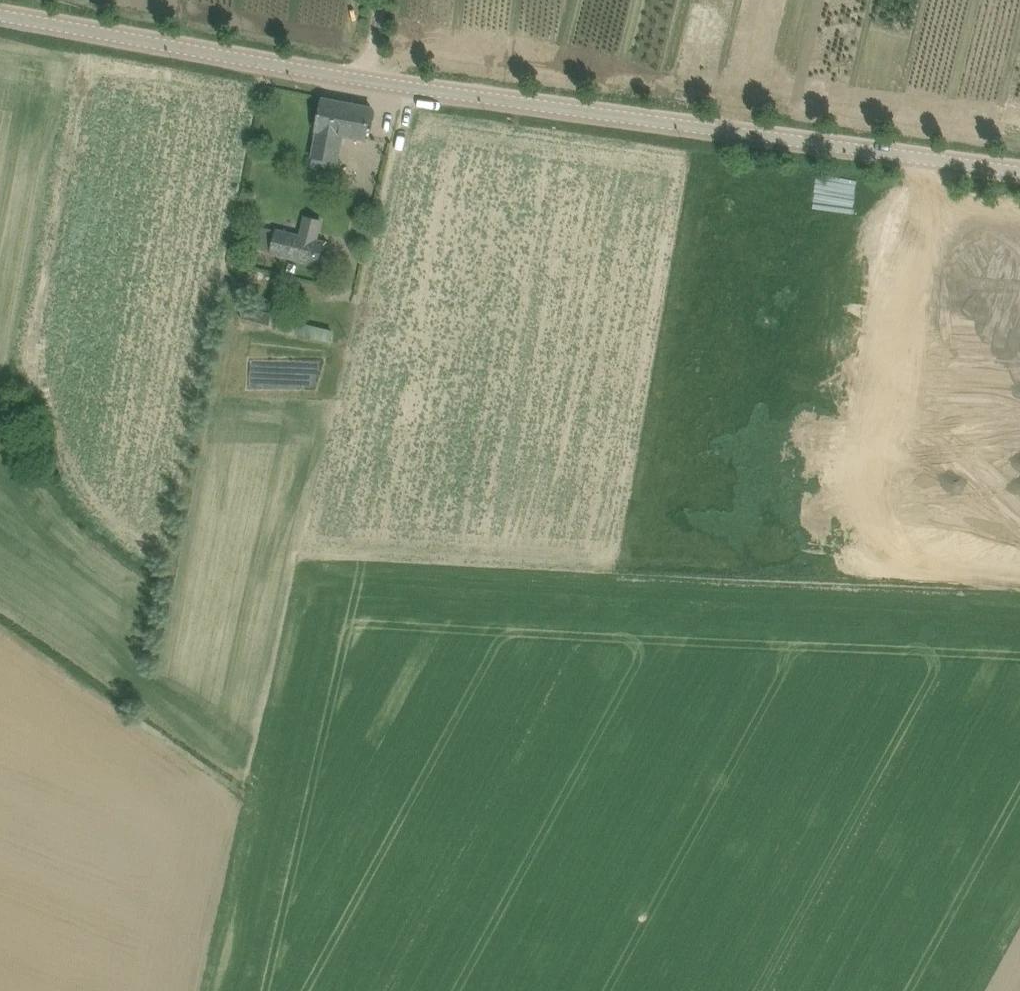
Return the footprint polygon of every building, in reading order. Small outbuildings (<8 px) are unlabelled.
[(334,174),(339,161),(343,136),(366,141),(372,107),(324,98),(313,156),(314,156),(311,170),(334,174)] [(320,266),(325,241),(275,229),(269,254),(320,266)] [(273,314),(244,307),(242,319),(270,326),(273,314)] [(331,341),(334,329),(301,321),(298,333),(331,341)]
